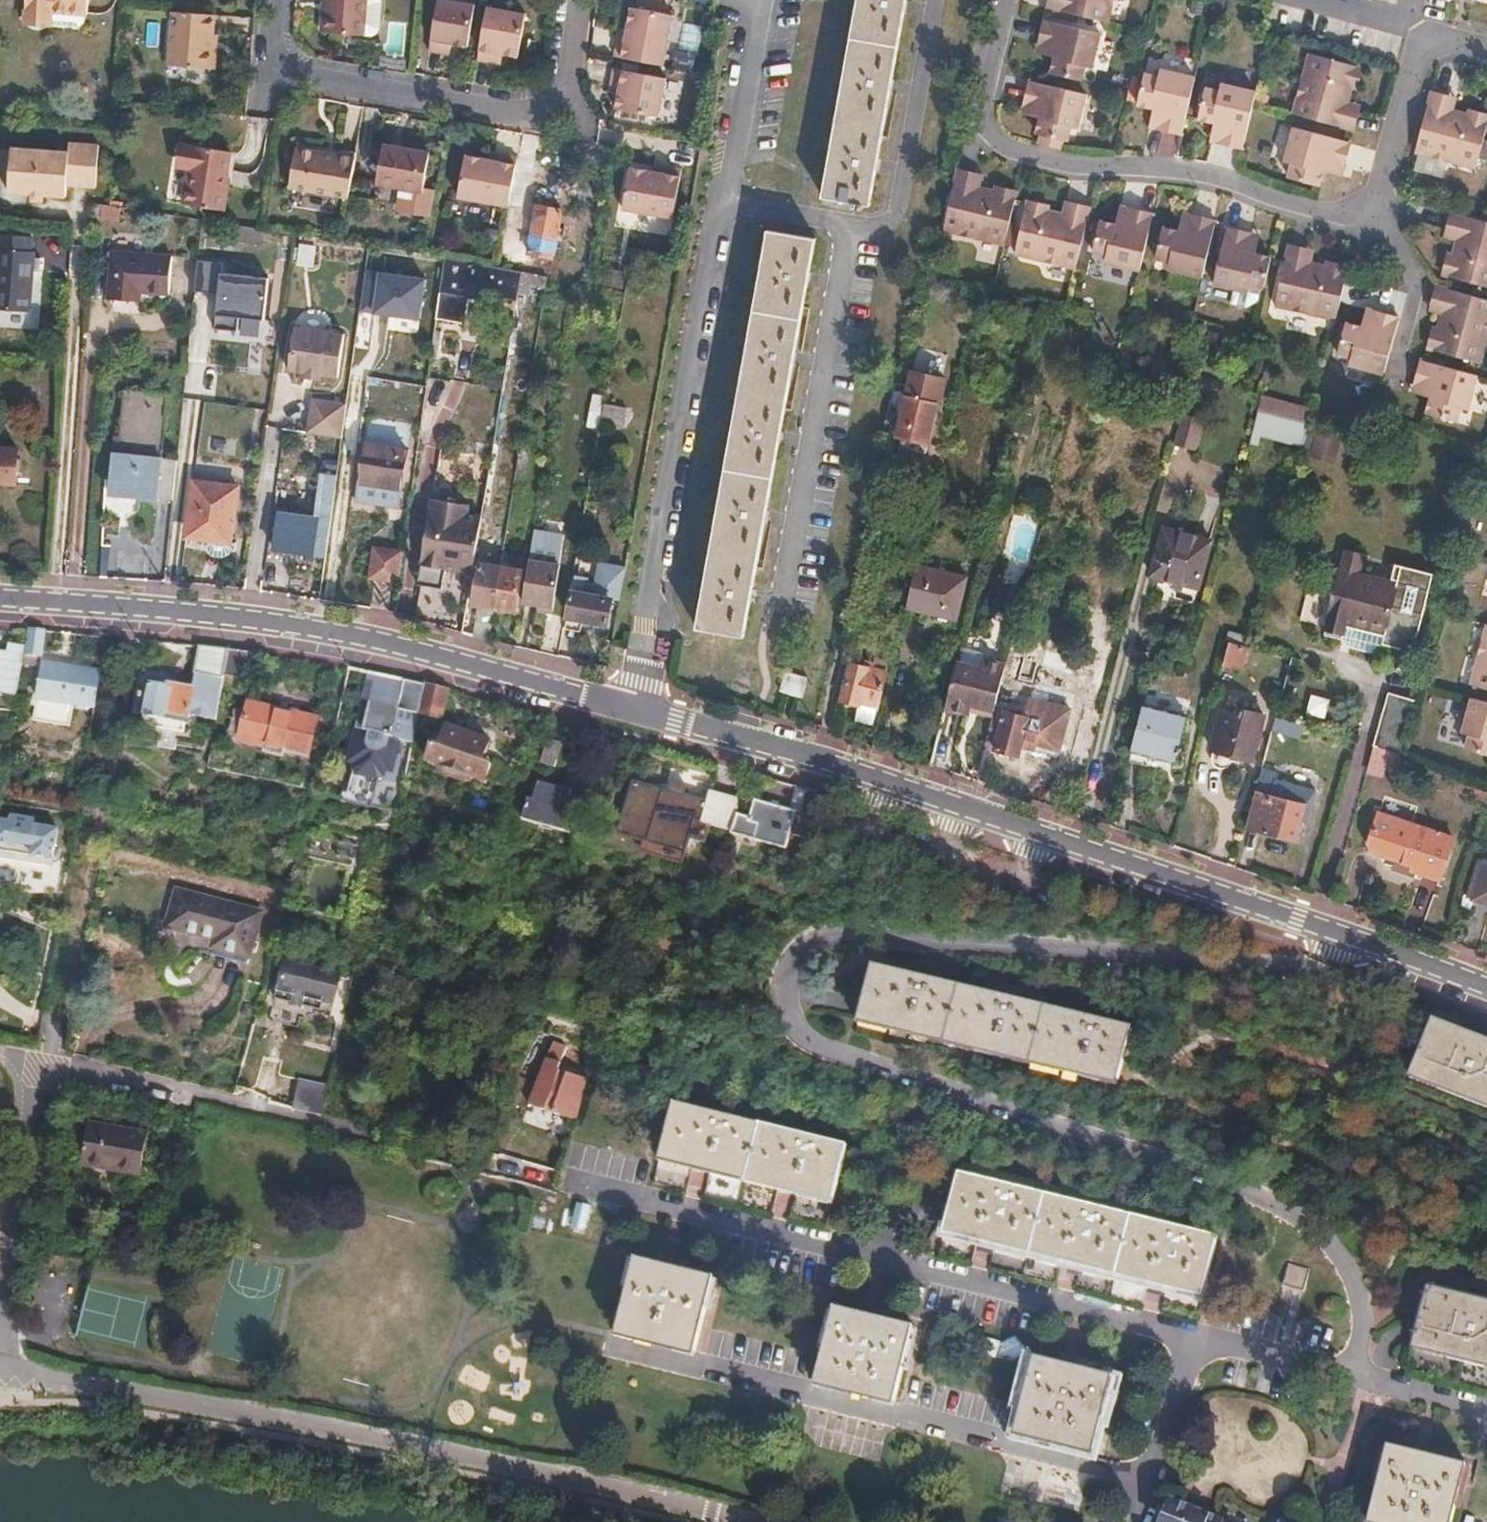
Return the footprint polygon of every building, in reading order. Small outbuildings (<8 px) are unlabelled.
[(52,22),(53,14),(90,16),(91,0),(28,0),(26,20),(52,22)] [(329,31),(370,34),(373,0),(330,0),(329,31)] [(370,34),(378,34),(383,32),(385,28),(387,0),(373,0),(370,34)] [(467,46),(474,5),(444,0),(436,0),(428,50),(442,53),(444,43),(467,46)] [(824,197),(854,202),(853,208),(863,210),(864,204),(868,205),(906,0),(859,0),(824,197)] [(1045,11),(1104,25),(1110,0),(1048,0),(1045,11)] [(486,8),(477,59),(491,62),(492,53),(517,57),(524,15),(486,8)] [(614,57),(665,67),(674,16),(630,8),(624,42),(617,41),(614,57)] [(172,65),(219,69),(221,46),(215,46),(219,14),(176,10),(172,65)] [(1047,74),(1077,81),(1079,71),(1089,72),(1098,35),(1042,23),(1036,49),(1050,52),(1048,57),(1051,58),(1047,74)] [(699,51),(701,25),(682,24),(680,49),(699,51)] [(1292,116),(1353,133),(1357,118),(1343,115),(1349,94),(1356,95),(1361,73),(1308,58),(1292,116)] [(615,110),(659,118),(667,80),(613,70),(611,84),(620,86),(615,110)] [(1157,131),(1182,137),(1196,79),(1160,71),(1159,76),(1147,73),(1138,106),(1154,110),(1153,113),(1160,115),(1157,131)] [(1037,134),(1052,138),(1062,140),(1065,127),(1075,129),(1083,94),(1029,82),(1022,109),(1036,111),(1034,121),(1036,122),(1033,134),(1037,134)] [(1254,106),(1257,92),(1221,85),(1220,90),(1206,88),(1198,119),(1213,122),(1212,129),(1219,130),(1217,144),(1243,151),(1254,106)] [(1414,153),(1474,171),(1486,123),(1486,116),(1468,111),(1467,116),(1445,111),(1449,97),(1431,93),(1414,153)] [(1350,147),(1291,131),(1283,166),(1289,167),(1285,183),(1316,191),(1320,175),(1325,175),(1327,166),(1344,171),(1350,147)] [(1035,142),(1051,146),(1052,138),(1037,134),(1035,142)] [(69,152),(63,152),(59,197),(67,198),(68,185),(98,187),(100,146),(70,144),(69,152)] [(182,204),(227,210),(231,187),(225,186),(231,151),(184,145),(180,166),(188,168),(182,204)] [(358,154),(298,145),(291,185),(331,192),(350,195),(358,154)] [(59,197),(63,152),(12,149),(10,193),(59,197)] [(429,158),(381,149),(374,189),(403,194),(422,197),(422,194),(429,158)] [(516,158),(499,154),(498,161),(464,155),(456,197),(506,207),(516,158)] [(1005,249),(1019,193),(997,189),(997,193),(975,189),(978,176),(960,172),(944,234),(1005,249)] [(622,223),(672,232),(681,182),(665,180),(663,187),(629,180),(622,223)] [(331,192),(291,185),(289,202),(328,209),(331,192)] [(435,196),(422,194),(422,197),(403,194),(399,215),(431,221),(435,196)] [(1077,269),(1092,208),(1075,204),(1071,218),(1049,213),(1051,206),(1028,202),(1015,254),(1077,269)] [(120,220),(122,207),(104,204),(102,218),(120,220)] [(1141,270),(1155,212),(1130,206),(1126,222),(1122,221),(1120,227),(1103,223),(1096,253),(1108,256),(1107,263),(1141,270)] [(528,253),(553,258),(562,212),(537,207),(528,253)] [(1449,214),(1445,231),(1457,234),(1452,256),(1444,255),(1439,275),(1486,288),(1486,224),(1449,214)] [(1203,282),(1217,221),(1191,216),(1188,232),(1182,231),(1182,236),(1168,233),(1160,262),(1171,264),(1169,273),(1203,282)] [(1264,288),(1272,258),(1255,254),(1257,249),(1249,246),(1252,233),(1227,227),(1213,284),(1247,293),(1249,285),(1264,288)] [(815,240),(768,231),(699,628),(744,637),(815,240)] [(32,311),(34,272),(42,272),(42,258),(36,258),(36,252),(33,252),(34,237),(0,234),(0,309),(32,311)] [(317,266),(319,243),(301,241),(299,265),(317,266)] [(1333,320),(1347,268),(1323,264),(1322,268),(1298,263),(1302,247),(1287,244),(1271,304),(1333,320)] [(110,301),(140,303),(141,293),(171,294),(174,256),(113,251),(110,301)] [(224,260),(199,257),(196,288),(219,291),(216,326),(239,329),(240,315),(265,317),(270,275),(223,270),(224,260)] [(446,257),(440,292),(472,297),(473,293),(517,300),(521,283),(523,273),(446,257)] [(415,318),(420,277),(364,270),(358,311),(415,318)] [(547,278),(523,273),(521,283),(546,287),(547,278)] [(1437,289),(1433,306),(1446,309),(1441,331),(1435,329),(1428,352),(1480,365),(1486,340),(1486,303),(1437,289)] [(1385,375),(1400,317),(1371,310),(1368,324),(1360,323),(1359,327),(1346,324),(1338,355),(1350,358),(1349,365),(1385,375)] [(341,361),(346,318),(297,311),(292,354),(308,356),(308,362),(322,363),(323,359),(341,361)] [(1477,378),(1420,362),(1412,388),(1428,393),(1426,401),(1431,402),(1428,417),(1458,425),(1461,412),(1469,414),(1477,378)] [(894,385),(883,433),(929,443),(942,381),(912,374),(909,388),(894,385)] [(118,452),(162,457),(169,395),(125,390),(118,452)] [(605,404),(607,396),(595,394),(590,424),(601,427),(602,421),(605,404)] [(314,398),(308,431),(344,436),(349,403),(314,398)] [(628,408),(605,404),(602,421),(625,426),(628,408)] [(1261,436),(1303,447),(1309,424),(1306,423),(1258,410),(1250,444),(1259,446),(1261,436)] [(1181,422),(1174,451),(1194,456),(1201,427),(1181,422)] [(1313,455),(1337,462),(1343,436),(1319,430),(1313,455)] [(401,488),(407,450),(362,443),(357,480),(401,488)] [(17,484),(18,473),(23,473),(24,459),(18,459),(18,451),(0,450),(0,483),(17,484)] [(118,456),(115,455),(110,494),(174,501),(178,459),(162,457),(118,452),(118,456)] [(338,476),(322,473),(316,517),(319,518),(314,552),(328,554),(338,476)] [(401,488),(357,480),(354,502),(398,509),(401,488)] [(238,487),(193,482),(187,537),(201,539),(226,542),(231,543),(231,541),(238,487)] [(446,568),(473,573),(482,516),(468,514),(469,505),(431,499),(416,583),(443,588),(446,568)] [(314,552),(319,518),(316,517),(279,512),(275,549),(314,555),(314,552)] [(1211,542),(1166,530),(1153,576),(1199,589),(1211,542)] [(226,542),(201,539),(200,548),(205,549),(206,552),(208,554),(210,556),(212,557),(215,558),(217,558),(219,558),(221,558),(223,558),(226,557),(228,556),(229,555),(230,553),(236,552),(237,542),(231,541),(231,543),(226,542)] [(531,559),(561,564),(565,546),(535,541),(531,559)] [(398,586),(403,551),(370,546),(366,581),(398,586)] [(540,610),(566,615),(574,573),(561,569),(561,564),(531,559),(523,601),(541,604),(540,610)] [(473,604),(494,608),(501,568),(478,564),(473,604)] [(590,586),(588,596),(611,600),(619,601),(625,569),(600,564),(596,587),(590,586)] [(1399,580),(1344,565),(1326,631),(1342,635),(1348,611),(1387,623),(1399,580)] [(916,566),(906,607),(956,620),(967,578),(916,566)] [(501,568),(494,608),(516,612),(522,572),(501,568)] [(1402,571),(1399,580),(1387,623),(1382,639),(1415,648),(1434,580),(1402,571)] [(568,617),(607,624),(611,600),(588,596),(573,593),(568,617)] [(1348,611),(1342,635),(1348,636),(1347,641),(1379,650),(1382,639),(1387,623),(1348,611)] [(1315,615),(1305,612),(1300,632),(1310,635),(1315,615)] [(1486,626),(1470,687),(1486,691),(1486,627),(1486,626)] [(43,657),(46,632),(30,629),(30,634),(27,650),(26,650),(23,665),(35,666),(37,657),(43,657)] [(17,696),(23,665),(26,650),(27,650),(30,634),(11,633),(6,656),(0,655),(0,693),(17,696)] [(1247,649),(1229,644),(1224,664),(1242,669),(1247,649)] [(146,673),(140,716),(171,721),(172,718),(191,722),(216,726),(225,675),(229,652),(212,649),(200,648),(196,674),(197,674),(194,688),(169,684),(170,676),(146,673)] [(249,654),(229,652),(225,675),(245,680),(249,654)] [(853,664),(844,701),(860,705),(860,701),(878,705),(889,660),(877,657),(874,668),(853,664)] [(70,705),(95,709),(102,672),(79,669),(79,664),(67,662),(67,668),(43,664),(38,700),(42,700),(70,705)] [(956,662),(945,709),(969,716),(971,705),(972,698),(997,704),(1004,674),(956,662)] [(802,698),(807,678),(787,672),(782,691),(802,698)] [(400,753),(408,756),(420,713),(425,685),(404,681),(399,708),(369,701),(365,720),(359,718),(348,763),(354,765),(352,773),(357,777),(393,785),(399,759),(400,753)] [(447,691),(425,685),(420,713),(442,719),(447,691)] [(1313,694),(1310,713),(1329,717),(1333,697),(1313,694)] [(1389,697),(1375,746),(1400,755),(1414,704),(1389,697)] [(971,705),(995,710),(997,704),(972,698),(971,705)] [(1471,698),(1461,734),(1467,736),(1464,747),(1486,754),(1486,703),(1471,698)] [(68,720),(70,705),(42,700),(40,715),(68,720)] [(284,752),(308,757),(317,720),(247,705),(245,716),(234,714),(230,735),(239,736),(238,742),(265,747),(265,753),(283,758),(284,752)] [(1143,705),(1129,760),(1173,771),(1188,717),(1143,705)] [(1223,712),(1213,750),(1254,760),(1265,715),(1240,709),(1238,716),(1223,712)] [(995,710),(986,746),(1020,755),(1023,740),(1057,749),(1062,728),(995,710)] [(1302,738),(1307,724),(1280,716),(1276,731),(1302,738)] [(171,721),(145,717),(144,728),(185,734),(186,721),(172,718),(171,721)] [(426,764),(485,784),(491,768),(482,764),(489,743),(473,737),(474,731),(464,727),(462,734),(447,728),(440,749),(432,747),(426,764)] [(541,767),(554,771),(561,745),(548,741),(541,767)] [(1272,789),(1257,786),(1246,827),(1296,840),(1299,832),(1305,834),(1316,790),(1274,780),(1272,789)] [(529,800),(525,823),(571,835),(580,800),(569,797),(570,791),(539,782),(534,801),(529,800)] [(620,830),(687,847),(700,801),(633,783),(620,830)] [(701,823),(734,832),(743,801),(710,791),(701,823)] [(745,838),(787,849),(796,812),(756,802),(745,838)] [(1467,842),(1378,813),(1367,850),(1418,866),(1417,871),(1441,878),(1442,874),(1456,878),(1467,842)] [(795,835),(808,839),(814,817),(801,814),(795,835)] [(0,821),(0,851),(53,862),(58,832),(34,828),(35,822),(11,817),(10,824),(0,821)] [(1486,863),(1475,900),(1486,903),(1486,863)] [(214,957),(250,964),(262,914),(178,895),(169,937),(216,948),(214,957)] [(1133,1032),(874,966),(859,1026),(1119,1090),(1133,1032)] [(301,1022),(328,1029),(335,999),(279,986),(270,1026),(298,1032),(301,1022)] [(1432,1022),(1411,1078),(1486,1107),(1486,1042),(1432,1022)] [(558,1068),(560,1063),(545,1058),(529,1103),(577,1120),(588,1080),(558,1068)] [(323,1116),(330,1086),(300,1079),(293,1109),(323,1116)] [(673,1103),(658,1164),(831,1206),(846,1146),(673,1103)] [(147,1133),(89,1124),(81,1167),(140,1176),(147,1133)] [(1218,1238),(958,1173),(943,1234),(1203,1299),(1218,1238)] [(634,1260),(615,1335),(694,1355),(712,1280),(634,1260)] [(1308,1270),(1288,1265),(1283,1288),(1303,1293),(1308,1270)] [(1427,1287),(1413,1343),(1486,1362),(1486,1302),(1427,1287)] [(833,1309),(814,1384),(893,1403),(912,1329),(833,1309)] [(1014,1432),(1093,1452),(1111,1378),(1033,1358),(1014,1432)] [(1367,1520),(1377,1521),(1450,1521),(1465,1464),(1387,1445),(1367,1520)] [(1170,1502),(1161,1521),(1219,1521),(1170,1502)]
